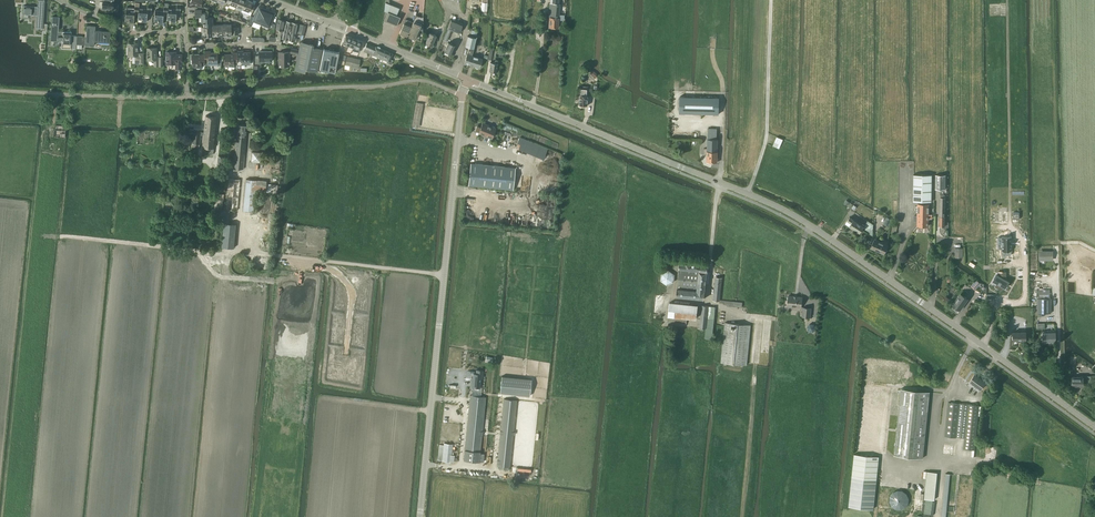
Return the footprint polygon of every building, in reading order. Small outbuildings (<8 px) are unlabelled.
[(242,9),(245,0),(238,0),(236,6),(242,9)] [(241,12),(251,15),(252,12),(255,5),(254,5),(251,4),(252,2),(248,0),(245,0),(242,9),(241,12)] [(384,21),(396,26),(400,17),(396,15),(399,8),(389,4),(389,0),(385,0),(385,2),(384,11),(387,12),(384,21)] [(558,28),(558,20),(563,20),(563,15),(559,15),(560,4),(558,4),(559,0),(551,0),(550,3),(548,17),(549,17),(548,27),(558,28)] [(113,3),(102,2),(102,8),(107,8),(107,10),(113,11),(113,3)] [(138,15),(139,8),(139,7),(139,2),(135,2),(135,7),(128,7),(127,10),(126,10),(125,20),(128,21),(128,23),(133,23),(134,14),(138,15)] [(167,15),(168,8),(168,7),(168,3),(164,3),(164,7),(163,11),(155,10),(154,21),(158,21),(157,23),(163,24),(163,15),(167,15)] [(167,15),(167,19),(170,19),(170,21),(175,22),(176,13),(180,14),(181,6),(181,4),(177,3),(177,5),(176,9),(168,8),(167,15)] [(23,5),(23,17),(27,17),(28,17),(28,14),(36,15),(37,15),(36,24),(36,27),(36,28),(43,28),(43,30),(42,30),(42,31),(47,31),(47,24),(43,23),(44,4),(38,4),(37,7),(37,6),(33,6),(31,6),(25,6),(24,6),(24,5),(23,5)] [(147,9),(139,8),(138,15),(138,18),(142,19),(141,21),(147,22),(148,13),(150,13),(151,13),(152,5),(150,5),(148,5),(147,9)] [(252,16),(249,23),(252,24),(251,26),(259,29),(261,24),(266,10),(263,9),(258,7),(254,17),(252,16)] [(266,10),(261,24),(265,25),(265,24),(270,26),(275,13),(270,11),(269,12),(266,10)] [(201,26),(213,26),(213,25),(212,17),(207,17),(207,13),(202,13),(194,13),(194,17),(201,17),(201,22),(204,22),(204,26),(201,26)] [(413,22),(407,37),(415,40),(415,39),(419,29),(422,31),(423,31),(423,21),(423,18),(422,17),(416,15),(413,22)] [(59,17),(52,16),(50,40),(57,40),(61,40),(61,47),(76,49),(77,36),(71,35),(72,32),(58,31),(59,17)] [(399,33),(407,37),(413,22),(405,19),(399,33)] [(451,19),(447,29),(448,29),(451,30),(459,33),(462,24),(451,19)] [(231,24),(222,25),(222,33),(226,33),(226,36),(231,35),(231,34),(238,34),(238,31),(231,31),(231,27),(231,24)] [(77,36),(76,49),(81,49),(82,44),(85,45),(94,45),(94,43),(103,43),(102,45),(109,45),(110,31),(95,31),(95,26),(86,25),(85,36),(83,36),(77,36)] [(213,25),(213,26),(213,34),(217,33),(217,36),(222,36),(222,33),(222,25),(213,25)] [(213,26),(201,26),(201,36),(206,36),(206,38),(211,37),(211,36),(213,36),(213,34),(213,26)] [(425,44),(432,46),(436,36),(429,33),(425,44)] [(346,35),(342,43),(349,46),(352,37),(346,35)] [(464,63),(469,64),(472,55),(472,56),(473,50),(476,37),(467,36),(465,46),(469,47),(464,63)] [(352,37),(349,46),(351,46),(353,47),(352,50),(359,52),(363,42),(355,38),(352,37)] [(312,46),(313,44),(300,41),(295,70),(305,72),(306,69),(317,71),(318,68),(322,49),(312,46)] [(135,64),(143,64),(143,52),(137,52),(137,43),(128,44),(128,55),(135,55),(135,63),(135,64)] [(364,51),(378,57),(381,48),(380,48),(380,47),(378,46),(377,47),(376,46),(367,43),(364,51)] [(448,43),(444,51),(451,54),(455,45),(453,45),(450,43),(448,43)] [(147,48),(147,59),(150,59),(154,59),(154,64),(158,64),(158,66),(162,66),(162,57),(158,57),(156,57),(156,48),(150,48),(147,48)] [(381,48),(378,57),(388,61),(387,63),(391,65),(393,60),(390,59),(393,53),(381,48)] [(324,49),(319,69),(329,71),(330,66),(336,67),(339,52),(334,51),(329,50),(324,49)] [(204,51),(204,54),(204,60),(205,60),(205,64),(205,65),(218,65),(218,64),(221,64),(221,59),(218,59),(218,52),(210,52),(210,51),(204,51)] [(237,51),(237,52),(237,61),(237,62),(237,64),(253,64),(253,60),(250,60),(250,52),(243,52),(243,51),(237,51)] [(255,55),(255,64),(259,64),(259,61),(272,61),(272,51),(259,51),(259,55),(255,55)] [(279,52),(279,64),(283,64),(283,66),(284,66),(285,67),(286,67),(287,67),(288,67),(289,66),(289,51),(279,52)] [(175,54),(175,52),(166,52),(166,63),(175,63),(175,68),(181,68),(181,54),(175,54)] [(237,61),(237,52),(231,52),(231,54),(224,54),(224,65),(234,65),(234,62),(237,62),(237,61)] [(205,64),(205,60),(204,60),(204,54),(199,54),(189,54),(189,63),(191,63),(191,67),(201,67),(201,64),(205,64)] [(472,55),(469,64),(476,67),(478,68),(479,67),(480,68),(482,59),(472,56),(472,55)] [(345,65),(358,68),(360,59),(347,56),(345,65)] [(490,62),(489,71),(490,71),(490,72),(493,72),(493,71),(496,72),(497,63),(498,60),(495,60),(495,63),(490,62)] [(580,105),(581,106),(583,106),(584,105),(588,105),(588,96),(587,95),(587,89),(582,89),(582,95),(580,95),(580,96),(579,98),(579,100),(580,101),(580,105)] [(719,97),(695,97),(693,97),(691,97),(690,97),(680,96),(680,113),(718,114),(719,108),(719,97)] [(202,145),(202,147),(209,148),(213,148),(214,148),(213,148),(213,145),(214,145),(215,135),(215,128),(216,122),(216,116),(212,116),(210,116),(206,115),(204,126),(204,128),(204,132),(204,135),(202,145)] [(474,132),(482,135),(487,137),(491,139),(492,137),(495,128),(495,126),(492,126),(482,123),(481,127),(477,125),(474,132)] [(246,140),(247,125),(237,124),(236,140),(234,168),(243,169),(246,140)] [(66,126),(55,125),(55,130),(54,130),(53,137),(65,138),(66,126)] [(193,134),(191,146),(192,146),(192,143),(199,144),(199,147),(200,135),(204,135),(204,132),(200,132),(201,128),(193,128),(193,129),(193,134)] [(706,163),(717,163),(718,140),(716,140),(717,129),(708,129),(707,139),(707,140),(706,163)] [(773,145),(779,148),(782,139),(776,137),(773,145)] [(261,162),(261,153),(252,152),(252,153),(251,161),(252,162),(260,162),(261,162)] [(468,185),(513,190),(515,168),(471,163),(468,185)] [(935,189),(945,189),(945,175),(935,174),(935,189)] [(913,202),(931,202),(932,175),(913,175),(913,202)] [(226,209),(237,210),(240,180),(229,179),(226,209)] [(243,210),(254,212),(256,189),(265,190),(266,181),(246,179),(243,210)] [(266,193),(277,194),(278,185),(267,184),(266,193)] [(224,194),(221,194),(215,193),(213,209),(212,219),(224,220),(222,247),(234,248),(236,225),(228,224),(230,210),(223,209),(224,194)] [(914,215),(914,221),(917,221),(917,226),(928,226),(928,218),(932,218),(932,215),(928,215),(929,204),(918,204),(918,215),(914,215)] [(849,217),(845,224),(859,233),(864,227),(849,217)] [(883,224),(890,227),(892,220),(886,217),(883,224)] [(862,230),(872,236),(874,225),(868,221),(862,230)] [(1002,237),(997,237),(998,247),(998,249),(1002,249),(1002,250),(1002,251),(1003,250),(1003,255),(1011,255),(1011,250),(1012,250),(1011,250),(1011,245),(1012,245),(1012,241),(1011,241),(1011,237),(1011,236),(1009,237),(1002,237)] [(871,247),(883,253),(887,245),(886,244),(887,242),(883,240),(882,242),(875,239),(871,247)] [(1042,253),(1040,253),(1040,259),(1052,259),(1052,253),(1050,253),(1050,251),(1042,251),(1042,253)] [(250,265),(250,263),(250,261),(249,260),(248,259),(246,257),(245,257),(243,256),(241,256),(239,257),(238,257),(237,258),(236,259),(235,260),(234,261),(234,263),(233,265),(234,266),(234,268),(235,270),(236,271),(237,272),(239,273),(241,273),(242,273),(243,273),(245,272),(246,272),(248,270),(249,269),(249,268),(250,266),(250,265)] [(679,269),(677,289),(676,296),(704,299),(704,298),(704,292),(705,291),(704,291),(706,277),(707,271),(706,271),(707,266),(701,266),(702,263),(685,261),(685,264),(679,263),(679,269)] [(996,273),(992,280),(996,283),(994,286),(1001,290),(1003,287),(1005,288),(1009,281),(1006,279),(1006,271),(998,271),(998,272),(998,275),(996,273)] [(713,300),(719,301),(722,278),(716,278),(713,300)] [(961,294),(953,306),(959,310),(960,310),(961,309),(964,305),(968,299),(967,298),(961,294)] [(788,306),(801,307),(803,297),(789,296),(788,306)] [(1037,313),(1051,313),(1051,299),(1038,298),(1037,313)] [(668,321),(686,323),(687,318),(696,319),(698,305),(670,303),(668,321)] [(700,328),(706,329),(708,306),(702,306),(700,328)] [(705,339),(712,340),(715,307),(709,307),(707,329),(705,339)] [(802,316),(810,317),(811,308),(803,307),(802,316)] [(721,362),(747,365),(750,325),(725,323),(721,362)] [(1056,341),(1056,330),(1055,330),(1055,331),(1043,331),(1043,330),(1042,330),(1043,341),(1056,341)] [(1013,332),(1013,341),(1025,341),(1025,332),(1013,332)] [(471,387),(480,388),(481,378),(482,379),(483,371),(477,370),(476,374),(473,374),(473,382),(471,382),(471,387)] [(969,382),(980,391),(986,383),(975,374),(969,382)] [(1072,387),(1083,387),(1083,383),(1091,383),(1091,376),(1083,376),(1083,377),(1072,377),(1072,387)] [(500,393),(530,396),(531,380),(501,377),(500,393)] [(894,455),(923,458),(929,392),(901,389),(894,455)] [(470,398),(463,460),(479,462),(479,461),(480,453),(486,398),(470,396),(470,398)] [(501,467),(500,470),(504,470),(504,467),(510,468),(516,401),(504,399),(497,467),(501,467)] [(963,449),(974,450),(979,405),(968,404),(959,404),(948,403),(945,436),(964,438),(963,449)] [(439,445),(438,460),(454,462),(455,455),(452,455),(453,444),(444,443),(444,445),(439,445)] [(851,482),(848,506),(873,509),(876,485),(879,456),(854,454),(851,482)] [(924,499),(934,500),(937,472),(927,471),(924,499)] [(950,474),(945,473),(941,516),(946,516),(950,474)] [(897,490),(893,492),(890,496),(890,501),(892,506),(896,508),(900,509),(905,507),(908,503),(908,498),(906,494),(902,491),(897,490)] [(923,499),(921,512),(924,513),(923,516),(930,516),(931,515),(933,515),(935,502),(932,501),(933,500),(925,499),(923,499)]
